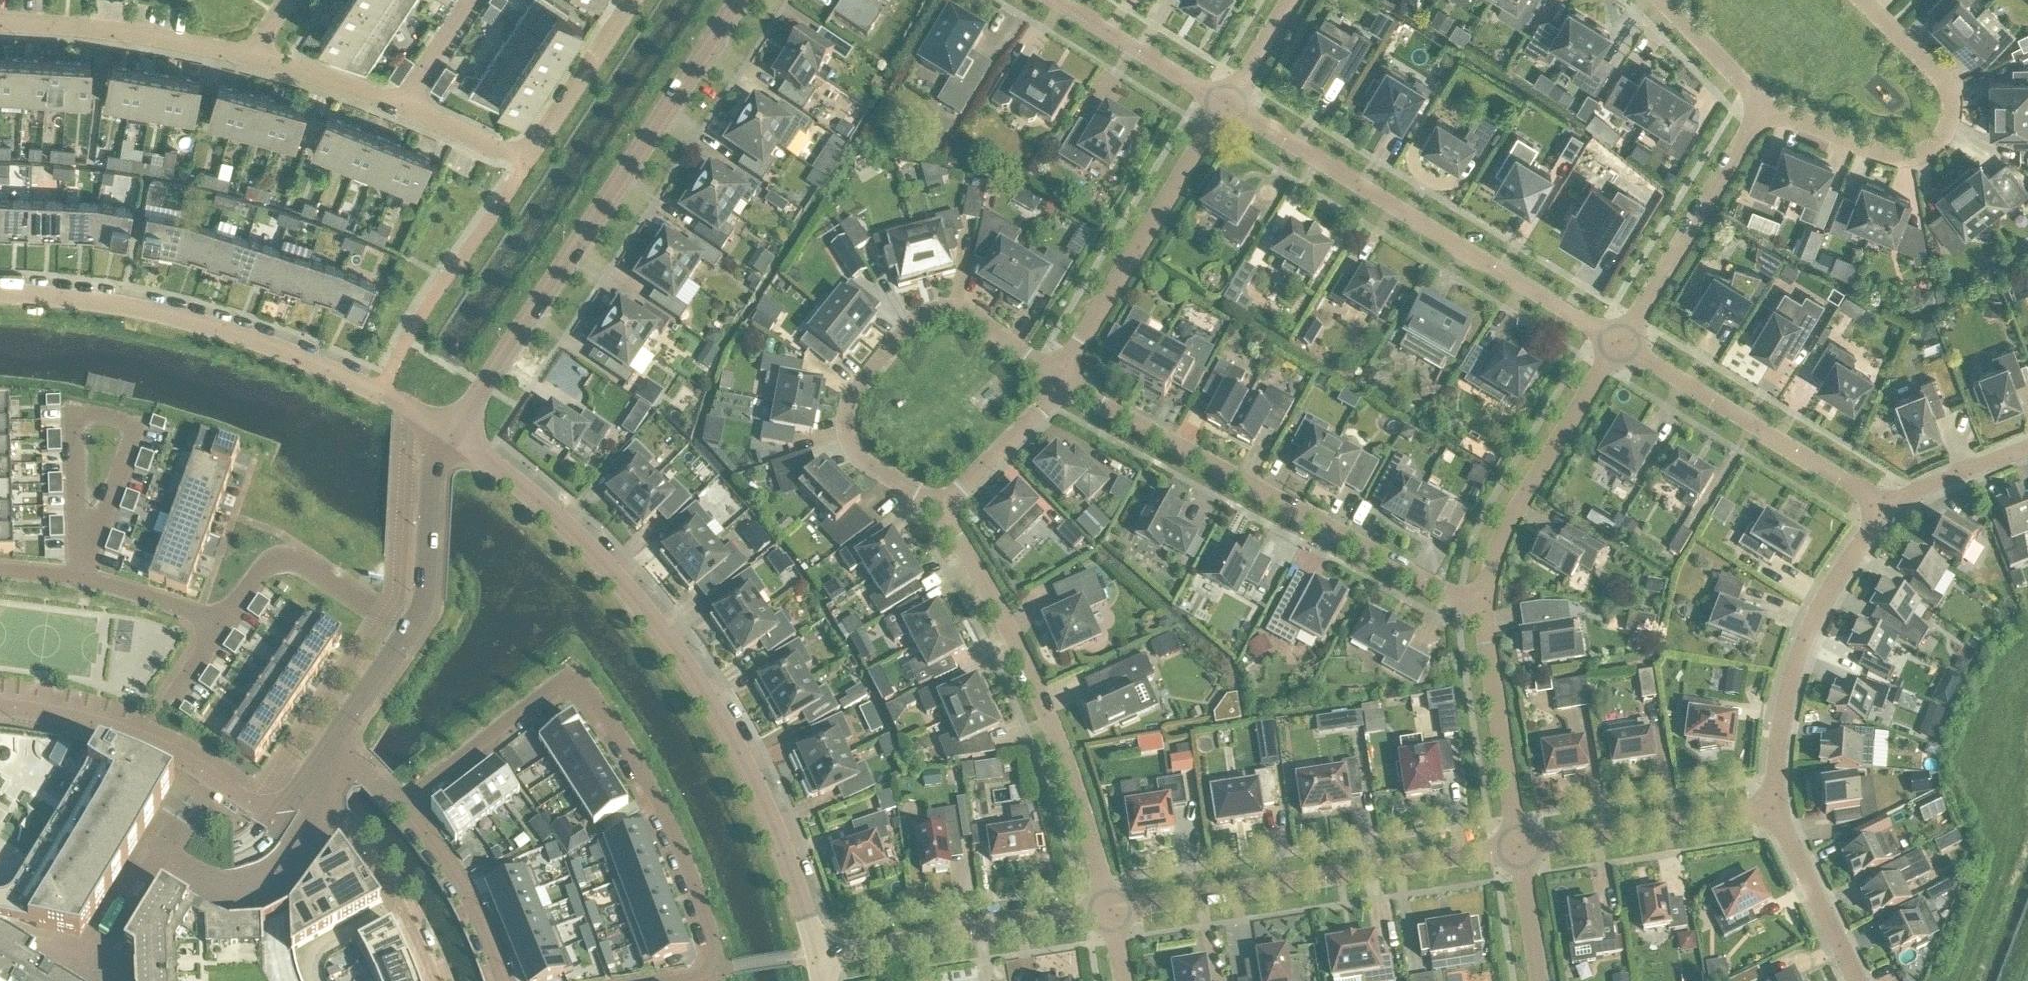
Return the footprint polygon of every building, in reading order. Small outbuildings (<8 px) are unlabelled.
[(330,59),(329,59),(366,72),(413,0),(344,0),(320,37),(334,46),(330,59)] [(502,110),(506,105),(522,116),(581,26),(565,16),(569,10),(553,0),(530,0),(468,94),(502,110)] [(833,17),(867,39),(883,16),(866,5),(869,0),(877,5),(880,0),(844,0),(833,17)] [(1215,18),(1226,0),(1185,0),(1215,18)] [(1496,12),(1519,26),(1532,6),(1523,0),(1503,0),(1496,12)] [(1950,41),(1976,14),(1976,13),(1965,2),(1967,0),(1942,0),(1948,6),(1932,23),(1950,41)] [(1369,20),(1385,30),(1395,14),(1378,4),(1369,20)] [(1976,14),(1950,41),(1969,59),(1979,48),(1989,58),(2014,32),(1985,4),(1976,13),(1976,14)] [(1430,19),(1445,29),(1453,16),(1439,6),(1430,19)] [(1553,51),(1565,58),(1588,20),(1584,18),(1583,14),(1576,9),(1571,10),(1568,8),(1557,27),(1553,28),(1539,19),(1522,46),(1535,54),(1539,53),(1548,59),(1553,51)] [(939,104),(960,117),(990,68),(970,56),(982,36),(950,16),(920,65),(951,84),(939,104)] [(1351,65),(1368,37),(1354,29),(1351,33),(1324,17),(1319,25),(1316,23),(1291,64),(1294,66),(1295,70),(1302,74),(1305,73),(1309,75),(1309,74),(1323,82),(1338,57),(1351,65)] [(1588,20),(1565,58),(1576,65),(1570,76),(1595,91),(1609,67),(1594,58),(1609,33),(1605,31),(1604,27),(1597,22),(1593,23),(1588,20)] [(2023,47),(2027,44),(2027,32),(2018,36),(2023,47)] [(800,35),(786,56),(786,57),(817,77),(816,78),(818,79),(833,58),(845,66),(853,54),(821,33),(814,44),(800,35)] [(2020,52),(2024,59),(2027,57),(2027,48),(2020,52)] [(388,75),(398,81),(414,58),(403,51),(388,75)] [(786,57),(786,56),(785,55),(775,69),(779,72),(774,80),(785,87),(778,98),(803,115),(816,95),(808,90),(816,78),(817,77),(786,57)] [(1,94),(23,96),(25,57),(3,56),(1,94)] [(23,96),(44,97),(46,59),(25,57),(23,96)] [(44,97),(66,98),(68,60),(46,59),(44,97)] [(68,60),(66,98),(88,100),(91,61),(68,60)] [(430,86),(440,93),(456,70),(445,63),(430,86)] [(1370,92),(1363,104),(1400,126),(1411,108),(1414,110),(1429,86),(1415,78),(1412,83),(1402,76),(1405,71),(1391,63),(1388,68),(1386,67),(1379,78),(1373,75),(1365,89),(1370,92)] [(106,102),(128,106),(135,68),(112,64),(106,102)] [(1990,105),(2027,105),(2027,66),(2018,66),(2018,79),(1989,79),(1990,105)] [(992,105),(1001,111),(1008,110),(1012,104),(1022,110),(1019,114),(1021,120),(1028,125),(1034,123),(1036,119),(1051,127),(1073,91),(1070,89),(1069,86),(1064,82),(1060,83),(1033,67),(1027,76),(1014,69),(992,105)] [(1630,108),(1646,118),(1668,83),(1663,80),(1665,76),(1651,67),(1649,71),(1644,69),(1632,89),(1615,79),(1602,101),(1626,115),(1630,108)] [(128,106),(149,109),(156,72),(135,68),(128,106)] [(149,109),(171,113),(177,75),(156,72),(149,109)] [(177,75),(171,113),(193,117),(199,79),(177,75)] [(209,120),(231,126),(241,89),(219,83),(209,120)] [(1668,83),(1646,118),(1662,128),(1655,140),(1677,153),(1692,128),(1677,119),(1687,103),(1690,105),(1696,94),(1682,86),(1679,90),(1668,83)] [(1580,108),(1591,112),(1598,92),(1587,88),(1580,108)] [(231,126),(252,132),(262,95),(241,89),(231,126)] [(1571,96),(1561,90),(1557,96),(1568,103),(1571,96)] [(252,132),(272,137),(282,100),(262,95),(252,132)] [(297,134),(307,138),(314,115),(303,111),(304,106),(282,100),(272,137),(294,143),(297,134)] [(741,125),(776,149),(786,156),(799,136),(806,141),(814,128),(780,106),(773,117),(754,105),(741,125)] [(1990,105),(1990,111),(1986,112),(1986,126),(1990,126),(1990,132),(2019,132),(2019,145),(2027,145),(2027,105),(1990,105)] [(1593,110),(1584,122),(1609,142),(1619,131),(1593,110)] [(1106,111),(1093,133),(1080,125),(1059,159),(1080,172),(1088,159),(1109,172),(1117,159),(1119,159),(1121,160),(1123,160),(1125,159),(1127,158),(1128,158),(1129,156),(1130,155),(1130,153),(1130,152),(1130,150),(1130,148),(1129,147),(1128,145),(1126,144),(1135,129),(1106,111)] [(1433,155),(1435,152),(1457,165),(1469,146),(1478,151),(1495,122),(1477,111),(1462,135),(1436,119),(1421,144),(1425,146),(1423,149),(1433,155)] [(313,150),(334,158),(348,122),(327,114),(325,119),(314,115),(307,138),(317,141),(313,150)] [(334,158),(354,166),(368,130),(348,122),(334,158)] [(834,137),(845,144),(854,131),(843,124),(834,137)] [(776,149),(741,125),(727,146),(745,158),(738,169),(762,185),(776,166),(768,161),(776,149)] [(354,166),(375,174),(389,138),(368,130),(354,166)] [(1495,142),(1501,133),(1497,130),(1490,139),(1495,142)] [(1558,151),(1570,158),(1583,137),(1571,130),(1558,151)] [(1501,174),(1493,187),(1528,209),(1537,194),(1533,192),(1536,187),(1540,190),(1550,173),(1523,157),(1529,142),(1532,144),(1532,143),(1516,133),(1494,170),(1501,174)] [(375,174),(395,182),(409,146),(389,138),(375,174)] [(845,148),(833,140),(828,148),(840,156),(845,148)] [(10,155),(11,144),(0,143),(0,154),(10,155)] [(30,144),(29,155),(41,156),(42,145),(30,144)] [(947,168),(963,171),(974,153),(960,145),(947,168)] [(1779,185),(1793,190),(1807,154),(1783,145),(1773,169),(1758,164),(1747,190),(1772,200),(1779,185)] [(50,157),(62,158),(63,147),(51,146),(50,157)] [(409,146),(395,182),(416,190),(430,154),(409,146)] [(63,147),(62,158),(74,159),(75,148),(63,147)] [(106,163),(118,165),(120,154),(108,151),(106,163)] [(120,154),(118,165),(130,167),(132,156),(120,154)] [(1807,154),(1793,190),(1806,196),(1799,214),(1822,223),(1834,194),(1821,189),(1831,164),(1807,154)] [(149,170),(161,172),(163,161),(151,158),(149,170)] [(853,163),(854,172),(861,176),(869,172),(869,163),(861,158),(853,163)] [(9,171),(10,160),(0,160),(0,171),(9,171)] [(163,161),(161,172),(172,175),(175,163),(163,161)] [(1972,163),(1955,175),(1985,214),(2011,194),(2015,200),(2027,191),(2006,163),(1989,177),(1978,162),(1972,167),(1970,166),(1972,164),(1972,163)] [(53,173),(63,174),(64,164),(54,163),(53,173)] [(64,164),(63,174),(74,175),(75,165),(64,164)] [(1669,179),(1674,172),(1666,167),(1661,174),(1669,179)] [(102,178),(112,180),(114,170),(104,168),(102,178)] [(948,175),(921,169),(929,197),(945,192),(942,182),(949,181),(948,175)] [(204,181),(215,184),(218,173),(206,170),(204,181)] [(710,172),(696,193),(732,216),(745,197),(752,201),(760,190),(736,173),(728,184),(710,172)] [(218,173),(215,184),(227,186),(230,176),(218,173)] [(1985,214),(1955,175),(1939,188),(1940,189),(1942,187),(1944,189),(1937,194),(1948,209),(1931,222),(1952,249),(1965,239),(1960,233),(1985,214)] [(1854,222),(1871,229),(1886,191),(1882,189),(1883,185),(1866,178),(1865,182),(1861,180),(1851,205),(1839,200),(1828,227),(1848,235),(1854,222)] [(1221,237),(1240,249),(1259,218),(1249,212),(1255,202),(1219,180),(1200,211),(1228,227),(1221,237)] [(245,192),(256,195),(260,184),(248,181),(245,192)] [(150,182),(146,200),(158,202),(164,185),(150,182)] [(971,194),(968,193),(963,221),(979,224),(983,199),(984,196),(986,185),(973,183),(971,194)] [(1559,228),(1591,247),(1603,228),(1621,239),(1644,202),(1624,190),(1618,200),(1591,183),(1575,209),(1572,207),(1559,228)] [(260,184),(256,195),(268,199),(271,188),(260,184)] [(996,202),(999,188),(986,185),(984,196),(983,199),(996,202)] [(213,200),(224,203),(227,192),(216,189),(213,200)] [(1886,191),(1871,229),(1885,235),(1883,239),(1913,251),(1915,260),(1927,258),(1922,229),(1909,232),(1898,227),(1909,198),(1895,192),(1894,194),(1886,191)] [(227,192),(224,203),(234,206),(237,195),(227,192)] [(732,216),(696,193),(682,213),(701,226),(694,237),(721,255),(734,235),(724,228),(732,216)] [(770,196),(765,204),(771,209),(777,200),(770,196)] [(28,230),(29,198),(0,197),(0,233),(13,233),(13,230),(28,230)] [(46,231),(60,232),(62,200),(29,198),(28,230),(27,234),(46,235),(46,231)] [(301,209),(313,214),(317,203),(305,199),(301,209)] [(79,233),(93,233),(98,201),(62,200),(60,232),(60,235),(78,236),(79,233)] [(98,201),(93,233),(93,237),(111,240),(112,236),(128,239),(133,208),(98,201)] [(321,217),(333,221),(337,211),(325,206),(321,217)] [(277,218),(287,222),(290,212),(280,208),(277,218)] [(157,248),(174,251),(183,216),(147,210),(142,242),(158,244),(157,248)] [(337,211),(333,221),(344,226),(348,215),(337,211)] [(290,212),(287,222),(297,226),(300,215),(290,212)] [(939,235),(915,241),(927,283),(955,276),(951,261),(954,260),(955,259),(956,258),(957,257),(957,256),(957,255),(953,242),(958,242),(956,237),(962,235),(957,215),(936,221),(939,235)] [(998,294),(1003,297),(1024,262),(1010,254),(1020,237),(985,215),(977,254),(991,263),(979,283),(984,286),(983,291),(994,297),(998,294)] [(1773,232),(1778,219),(1769,215),(1763,228),(1773,232)] [(192,253),(206,257),(215,227),(183,216),(174,251),(191,256),(192,253)] [(840,230),(855,253),(869,245),(854,221),(840,230)] [(361,232),(372,237),(377,227),(366,222),(361,232)] [(1071,251),(1087,257),(1097,233),(1081,226),(1071,251)] [(1817,242),(1821,231),(1807,226),(1803,236),(1817,242)] [(223,263),(237,267),(247,237),(215,227),(206,257),(204,261),(222,266),(223,263)] [(377,227),(372,237),(383,242),(388,232),(377,227)] [(1285,267),(1280,275),(1295,283),(1299,276),(1312,284),(1331,253),(1318,245),(1320,241),(1306,232),(1303,237),(1290,228),(1271,259),(1285,267)] [(341,242),(351,246),(356,236),(346,231),(341,242)] [(356,236),(351,246),(361,250),(366,240),(356,236)] [(254,273),(268,277),(278,246),(247,237),(237,267),(236,271),(253,276),(254,273)] [(890,277),(892,277),(894,276),(898,291),(927,283),(915,241),(892,247),(889,238),(873,242),(879,262),(883,261),(887,274),(887,275),(888,276),(889,276),(890,277)] [(665,239),(651,260),(687,284),(700,264),(714,273),(722,262),(691,241),(684,252),(665,239)] [(866,274),(845,240),(832,249),(852,283),(866,274)] [(286,283),(299,287),(309,256),(278,246),(268,277),(267,281),(284,286),(286,283)] [(1827,262),(1832,251),(1821,247),(1817,257),(1827,262)] [(1770,250),(1761,265),(1772,271),(1781,256),(1770,250)] [(1837,250),(1833,267),(1854,272),(1858,255),(1837,250)] [(1044,263),(1030,254),(1024,262),(1003,297),(1008,300),(1007,305),(1018,312),(1022,309),(1027,312),(1042,287),(1054,295),(1071,267),(1049,254),(1044,263)] [(317,293),(331,297),(343,267),(309,256),(299,287),(298,291),(316,296),(317,293)] [(687,284),(651,260),(637,281),(656,293),(649,304),(680,325),(688,313),(674,303),(687,284)] [(1788,279),(1795,268),(1784,261),(1778,272),(1788,279)] [(1734,265),(1730,277),(1705,270),(1700,289),(1702,290),(1691,308),(1713,321),(1722,307),(1735,314),(1761,273),(1734,265)] [(343,267),(331,297),(330,300),(346,308),(348,305),(362,312),(376,283),(343,267)] [(1393,285),(1395,282),(1384,275),(1382,279),(1378,276),(1375,281),(1363,274),(1354,289),(1342,282),(1330,302),(1342,310),(1345,305),(1376,323),(1397,288),(1393,285)] [(2027,292),(2022,278),(2010,282),(2016,296),(2027,292)] [(850,284),(825,315),(859,342),(861,340),(865,341),(872,333),(870,328),(875,322),(866,314),(875,304),(850,284)] [(1223,302),(1236,311),(1246,293),(1233,285),(1223,302)] [(1934,298),(1932,285),(1919,287),(1921,300),(1934,298)] [(1944,297),(1941,285),(1934,286),(1937,298),(1944,297)] [(1756,334),(1750,343),(1774,358),(1780,348),(1791,354),(1813,318),(1822,302),(1806,292),(1801,300),(1784,289),(1774,305),(1773,305),(1763,322),(1759,319),(1751,331),(1756,334)] [(1854,298),(1845,293),(1838,304),(1847,309),(1854,298)] [(1997,313),(1999,298),(1986,296),(1984,311),(1997,313)] [(1399,351),(1441,375),(1449,360),(1453,363),(1470,333),(1436,314),(1436,315),(1420,306),(1404,335),(1407,337),(1399,351)] [(620,308),(606,328),(642,352),(655,332),(662,337),(670,325),(646,309),(638,320),(620,308)] [(752,325),(769,336),(778,323),(761,311),(752,325)] [(1118,377),(1141,389),(1164,347),(1142,335),(1149,321),(1134,313),(1122,335),(1115,331),(1104,352),(1112,356),(1114,352),(1127,359),(1118,377)] [(859,342),(825,315),(800,346),(825,365),(833,355),(843,362),(848,356),(853,357),(859,349),(857,344),(859,342)] [(1917,322),(1922,335),(1936,330),(1931,317),(1917,322)] [(1823,337),(1830,326),(1819,319),(1812,330),(1823,337)] [(1308,322),(1295,343),(1310,352),(1323,331),(1308,322)] [(642,352),(606,328),(592,349),(611,361),(603,372),(628,388),(636,377),(628,372),(642,352)] [(705,343),(715,350),(723,339),(712,332),(705,343)] [(1390,334),(1371,365),(1392,365),(1392,351),(1400,339),(1390,334)] [(1870,376),(1849,363),(1854,354),(1829,338),(1812,367),(1823,374),(1817,384),(1829,391),(1827,395),(1837,401),(1839,397),(1852,405),(1854,402),(1857,403),(1865,390),(1862,389),(1870,376)] [(1164,347),(1141,389),(1164,401),(1171,387),(1192,398),(1205,375),(1201,373),(1212,352),(1196,344),(1188,346),(1183,357),(1164,347)] [(1979,372),(1981,377),(1972,381),(1977,395),(1987,392),(1994,411),(2020,401),(2012,379),(2023,374),(2012,346),(1991,354),(1996,366),(1979,372)] [(1537,375),(1524,368),(1525,366),(1516,360),(1515,362),(1502,354),(1496,365),(1482,356),(1465,385),(1500,406),(1504,399),(1517,407),(1537,375)] [(779,391),(776,404),(817,412),(819,396),(822,396),(824,386),(796,381),(799,365),(763,359),(760,375),(767,376),(765,388),(779,391)] [(1206,424),(1229,436),(1248,401),(1236,395),(1245,378),(1220,364),(1207,389),(1221,396),(1206,424)] [(1897,399),(1901,411),(1890,421),(1904,430),(1908,428),(1913,442),(1940,432),(1930,405),(1941,401),(1932,376),(1920,381),(1923,389),(1897,399)] [(1313,388),(1324,394),(1328,385),(1317,379),(1313,388)] [(636,401),(651,410),(659,397),(645,388),(636,401)] [(1248,401),(1229,436),(1251,449),(1266,421),(1280,429),(1294,404),(1269,391),(1260,408),(1248,401)] [(60,401),(46,402),(47,412),(61,411),(60,401)] [(0,403),(0,425),(10,425),(10,403),(0,403)] [(817,412),(776,404),(772,429),(763,428),(760,444),(788,449),(790,437),(794,434),(812,437),(817,412)] [(651,413),(639,405),(636,410),(648,417),(651,413)] [(539,435),(535,441),(552,452),(556,446),(573,458),(582,444),(597,453),(611,432),(588,417),(580,429),(552,410),(536,434),(539,435)] [(707,441),(725,443),(727,419),(709,418),(707,441)] [(1308,479),(1316,484),(1336,448),(1323,441),(1329,431),(1307,419),(1294,442),(1306,448),(1294,472),(1297,473),(1295,476),(1306,482),(1308,479)] [(154,422),(150,431),(163,437),(167,427),(154,422)] [(1601,461),(1598,466),(1617,478),(1630,487),(1634,481),(1635,482),(1656,446),(1620,424),(1612,437),(1607,434),(1599,447),(1605,450),(1599,460),(1601,461)] [(11,447),(10,425),(0,425),(0,447),(11,447)] [(1400,439),(1410,444),(1417,432),(1408,426),(1400,439)] [(47,436),(48,446),(62,445),(61,435),(47,436)] [(201,439),(194,460),(232,474),(239,453),(201,439)] [(62,445),(48,446),(48,456),(62,455),(62,445)] [(604,500),(620,517),(654,483),(644,473),(653,464),(635,446),(616,465),(626,475),(608,494),(609,495),(604,500)] [(12,468),(11,447),(0,447),(0,469),(12,468)] [(1336,448),(1316,484),(1339,497),(1344,488),(1348,487),(1363,494),(1378,466),(1361,456),(1359,460),(1336,448)] [(1074,451),(1065,460),(1056,451),(1054,453),(1049,453),(1042,461),(1042,465),(1034,472),(1063,501),(1075,489),(1088,502),(1107,485),(1074,451)] [(155,459),(142,454),(138,463),(152,468),(155,459)] [(816,473),(810,468),(805,456),(790,461),(773,466),(771,467),(782,501),(801,494),(817,510),(841,485),(823,466),(816,473)] [(1400,529),(1403,531),(1423,495),(1409,487),(1415,476),(1407,471),(1411,464),(1396,457),(1380,487),(1394,495),(1382,516),(1391,520),(1390,522),(1396,527),(1400,529)] [(1682,506),(1692,512),(1698,503),(1699,504),(1713,480),(1677,458),(1662,482),(1687,497),(1682,506)] [(194,460),(186,481),(224,495),(232,474),(194,460)] [(138,463),(135,472),(148,477),(152,468),(138,463)] [(0,469),(0,490),(12,490),(12,468),(0,469)] [(63,479),(49,479),(49,489),(63,489),(63,479)] [(186,481),(179,501),(217,515),(224,495),(186,481)] [(1126,498),(1132,487),(1119,481),(1113,491),(1126,498)] [(654,483),(620,517),(637,533),(642,528),(643,529),(661,510),(672,521),(691,502),(673,484),(664,493),(654,483)] [(841,485),(817,510),(830,524),(822,532),(841,550),(839,552),(840,553),(874,528),(873,527),(855,509),(860,503),(841,485)] [(49,489),(49,499),(63,499),(63,489),(49,489)] [(988,527),(998,537),(1001,535),(1005,540),(1018,527),(1026,536),(1044,518),(1036,510),(1037,509),(1017,489),(986,520),(991,525),(988,527)] [(12,490),(0,490),(0,512),(13,511),(12,490)] [(127,495),(123,504),(137,509),(140,500),(127,495)] [(1423,495),(1403,531),(1408,534),(1413,536),(1418,538),(1419,536),(1428,540),(1435,527),(1438,528),(1443,527),(1456,534),(1468,513),(1436,496),(1434,500),(1423,495)] [(2004,558),(2009,571),(2027,564),(2023,538),(2027,536),(2027,512),(2025,504),(2024,505),(2020,495),(2006,501),(1997,505),(2006,529),(1995,533),(2004,558)] [(1140,528),(1134,538),(1160,551),(1162,546),(1185,558),(1197,535),(1175,523),(1181,512),(1156,498),(1147,515),(1142,516),(1138,523),(1140,528)] [(1725,500),(1714,517),(1726,525),(1738,508),(1725,500)] [(171,521),(210,535),(217,515),(179,501),(171,521)] [(137,509),(123,504),(120,513),(134,518),(137,509)] [(659,558),(674,576),(711,545),(702,534),(712,527),(696,507),(675,524),(684,536),(664,553),(665,554),(659,558)] [(0,512),(0,533),(13,533),(13,511),(0,512)] [(1609,520),(1601,533),(1613,540),(1623,523),(1612,516),(1609,520)] [(1086,534),(1094,543),(1111,527),(1103,518),(1086,534)] [(1806,542),(1794,535),(1797,530),(1781,520),(1778,525),(1767,518),(1752,543),(1745,538),(1738,549),(1761,562),(1767,552),(1791,567),(1806,542)] [(1932,549),(1960,567),(1975,543),(1976,543),(1983,532),(1960,519),(1954,529),(1947,525),(1932,549)] [(734,532),(748,550),(763,537),(748,520),(734,532)] [(202,556),(210,535),(171,521),(164,542),(202,556)] [(50,522),(50,532),(64,532),(64,522),(50,522)] [(1618,534),(1630,541),(1638,529),(1626,522),(1618,534)] [(1057,535),(1074,552),(1082,543),(1065,526),(1057,535)] [(1669,552),(1679,558),(1691,537),(1681,531),(1669,552)] [(64,532),(50,532),(50,542),(65,542),(64,532)] [(1560,544),(1546,535),(1545,537),(1540,539),(1536,546),(1537,550),(1531,560),(1569,583),(1578,568),(1590,575),(1603,554),(1567,532),(1560,544)] [(0,533),(0,556),(14,556),(13,533),(0,533)] [(109,544),(122,549),(126,540),(112,535),(109,544)] [(862,567),(871,581),(906,559),(891,536),(871,549),(865,539),(839,558),(850,575),(862,567)] [(157,562),(195,576),(202,556),(164,542),(157,562)] [(1201,560),(1210,564),(1202,579),(1236,597),(1244,582),(1258,590),(1271,565),(1257,558),(1259,554),(1237,542),(1229,557),(1218,551),(1217,553),(1208,548),(1201,560)] [(109,544),(105,554),(119,559),(122,549),(109,544)] [(711,545),(674,576),(689,594),(695,589),(695,591),(716,574),(725,585),(746,567),(730,548),(720,556),(711,545)] [(767,558),(774,568),(784,561),(777,551),(767,558)] [(1913,599),(1936,612),(1942,601),(1932,595),(1946,573),(1920,557),(1919,558),(1911,553),(1903,566),(1898,574),(1920,588),(1913,599)] [(906,559),(871,581),(880,595),(870,602),(880,618),(906,603),(901,595),(921,582),(906,559)] [(187,597),(195,576),(157,562),(149,583),(187,597)] [(710,621),(723,640),(762,613),(754,601),(765,594),(750,573),(728,589),(736,600),(715,616),(715,617),(710,621)] [(2008,578),(2013,590),(2024,586),(2019,573),(2008,578)] [(1051,644),(1057,657),(1059,656),(1060,659),(1097,642),(1085,614),(1105,605),(1092,575),(1053,592),(1060,606),(1064,604),(1067,612),(1063,614),(1065,618),(1046,626),(1053,643),(1051,644)] [(1708,612),(1717,615),(1710,633),(1722,637),(1720,642),(1737,649),(1739,644),(1753,649),(1763,622),(1735,611),(1745,586),(1721,577),(1708,612)] [(1645,596),(1659,598),(1662,584),(1647,582),(1645,596)] [(1267,635),(1291,648),(1299,634),(1321,646),(1346,601),(1329,592),(1328,593),(1315,586),(1305,605),(1288,596),(1267,635)] [(1871,608),(1877,612),(1892,622),(1886,632),(1906,645),(1907,644),(1918,651),(1928,633),(1927,633),(1912,619),(1919,607),(1892,591),(1892,592),(1883,587),(1876,599),(1876,600),(1871,608)] [(259,599),(253,607),(265,615),(270,607),(259,599)] [(909,638),(915,649),(949,631),(942,619),(945,618),(939,606),(903,626),(898,616),(883,625),(894,645),(909,638)] [(1632,614),(1634,607),(1628,606),(1625,613),(1632,614)] [(265,615),(253,607),(247,616),(259,623),(265,615)] [(1584,660),(1581,638),(1571,640),(1569,625),(1559,627),(1557,608),(1540,608),(1544,629),(1523,633),(1520,633),(1524,656),(1541,653),(1543,666),(1574,661),(1584,660)] [(1382,668),(1416,687),(1429,664),(1406,652),(1414,638),(1384,622),(1386,618),(1374,612),(1372,615),(1368,613),(1351,643),(1385,662),(1382,668)] [(762,613),(723,640),(736,659),(742,655),(743,656),(765,641),(773,653),(795,638),(781,617),(770,624),(762,613)] [(853,634),(865,626),(859,616),(847,623),(853,634)] [(342,640),(308,617),(295,636),(329,659),(342,640)] [(1653,623),(1635,619),(1632,635),(1650,638),(1653,623)] [(1165,635),(1173,627),(1165,620),(1161,624),(1161,631),(1165,635)] [(1865,672),(1889,684),(1895,673),(1884,668),(1896,644),(1868,630),(1868,632),(1859,627),(1852,640),(1852,641),(1848,650),(1871,661),(1865,672)] [(949,631),(915,649),(921,661),(907,669),(918,689),(933,682),(928,673),(964,653),(958,642),(955,643),(949,631)] [(246,642),(234,634),(229,643),(240,651),(246,642)] [(850,642),(862,665),(877,657),(865,634),(850,642)] [(295,636),(283,654),(317,677),(329,659),(295,636)] [(1151,646),(1159,663),(1180,653),(1172,636),(1151,646)] [(1247,649),(1256,663),(1272,653),(1263,638),(1247,649)] [(240,651),(229,643),(223,651),(235,659),(240,651)] [(754,688),(766,708),(808,684),(801,672),(811,666),(799,644),(775,657),(783,670),(760,683),(760,684),(754,688)] [(317,677),(283,654),(271,672),(305,695),(317,677)] [(1080,703),(1094,736),(1120,725),(1122,728),(1136,722),(1134,718),(1138,717),(1127,691),(1154,679),(1145,657),(1104,675),(1111,690),(1080,703)] [(1953,671),(1963,677),(1969,666),(1959,661),(1953,671)] [(222,678),(210,670),(204,679),(216,686),(222,678)] [(1729,693),(1743,695),(1745,671),(1731,670),(1729,693)] [(305,695),(271,672),(259,690),(292,713),(305,695)] [(1638,676),(1642,702),(1656,700),(1652,674),(1638,676)] [(216,686),(204,679),(199,687),(210,695),(216,686)] [(943,710),(949,724),(986,706),(984,701),(988,699),(981,684),(977,686),(975,682),(951,692),(947,683),(917,698),(926,718),(943,710)] [(1949,712),(1959,691),(1942,682),(1932,704),(1949,712)] [(808,684),(766,708),(777,728),(783,725),(784,726),(807,713),(815,725),(838,712),(825,690),(815,696),(808,684)] [(1555,688),(1558,712),(1586,708),(1582,684),(1555,688)] [(1853,721),(1865,726),(1870,711),(1881,715),(1889,693),(1864,684),(1860,696),(1835,687),(1832,697),(1827,711),(1836,714),(1836,715),(1842,717),(1853,721)] [(844,695),(849,707),(871,697),(865,685),(844,695)] [(259,690),(247,707),(280,730),(292,713),(259,690)] [(894,698),(890,690),(878,696),(883,704),(894,698)] [(1226,699),(1214,717),(1215,728),(1241,724),(1237,697),(1226,699)] [(1735,721),(1707,717),(1708,705),(1682,702),(1679,724),(1688,725),(1685,743),(1698,745),(1700,754),(1716,752),(1716,748),(1731,750),(1735,721)] [(986,706),(949,724),(954,737),(938,744),(947,764),(980,758),(973,742),(997,731),(996,727),(1000,725),(993,710),(989,712),(986,706)] [(197,715),(185,707),(179,715),(191,723),(197,715)] [(280,730),(247,707),(234,725),(268,748),(280,730)] [(883,732),(871,707),(859,712),(871,737),(883,732)] [(1386,734),(1384,713),(1364,716),(1366,737),(1386,734)] [(1360,715),(1316,722),(1319,737),(1362,730),(1360,715)] [(1842,717),(1839,725),(1850,729),(1853,721),(1842,717)] [(793,758),(802,779),(846,759),(840,746),(852,741),(841,718),(817,730),(823,743),(799,754),(799,755),(793,758)] [(583,738),(572,721),(539,743),(550,759),(583,738)] [(1608,742),(1612,768),(1627,766),(1627,767),(1638,765),(1638,764),(1653,762),(1647,722),(1636,724),(1638,737),(1608,742)] [(1263,765),(1278,764),(1276,723),(1261,724),(1263,765)] [(268,748),(234,725),(222,744),(255,767),(268,748)] [(1441,739),(1459,737),(1458,729),(1440,731),(1441,739)] [(1871,772),(1873,746),(1874,733),(1848,731),(1847,744),(1821,742),(1821,752),(1819,767),(1829,767),(1829,769),(1860,771),(1871,772)] [(1164,733),(1140,736),(1142,753),(1166,751),(1164,733)] [(298,974),(295,965),(292,953),(290,910),(275,917),(262,924),(229,926),(207,913),(221,889),(225,883),(226,872),(234,872),(234,862),(234,846),(233,826),(210,812),(196,833),(178,822),(159,811),(175,785),(150,773),(133,765),(119,760),(100,753),(71,745),(41,739),(9,735),(0,735),(0,980),(301,980),(298,974)] [(594,754),(583,738),(550,759),(560,775),(594,754)] [(1573,774),(1587,772),(1583,744),(1574,745),(1573,739),(1557,741),(1557,748),(1541,750),(1543,764),(1540,764),(1543,779),(1563,776),(1573,775),(1573,774)] [(892,746),(889,740),(878,746),(880,751),(892,746)] [(1400,759),(1399,759),(1401,768),(1395,769),(1397,786),(1403,785),(1406,800),(1427,797),(1427,792),(1440,790),(1438,776),(1452,774),(1448,746),(1434,748),(1435,754),(1424,756),(1422,741),(1398,744),(1400,759)] [(1935,759),(1938,750),(1926,747),(1924,756),(1935,759)] [(510,751),(500,758),(506,766),(516,759),(510,751)] [(570,792),(604,770),(594,754),(560,775),(570,792)] [(1191,757),(1178,759),(1181,776),(1194,774),(1191,757)] [(846,759),(802,779),(812,800),(819,798),(819,799),(843,788),(849,801),(874,790),(863,767),(852,772),(846,759)] [(978,763),(980,782),(1007,779),(1004,760),(978,763)] [(1296,781),(1302,816),(1349,809),(1348,801),(1362,799),(1356,763),(1341,765),(1342,774),(1328,776),(1328,771),(1316,773),(1317,778),(1296,781)] [(495,764),(479,776),(503,808),(519,795),(495,764)] [(961,768),(963,784),(975,782),(973,767),(961,768)] [(616,788),(604,770),(570,792),(582,810),(616,788)] [(1211,794),(1217,828),(1232,825),(1232,827),(1247,825),(1246,823),(1262,821),(1260,810),(1277,807),(1272,773),(1254,776),(1256,787),(1211,794)] [(479,776),(464,788),(488,819),(503,808),(479,776)] [(1930,795),(1928,777),(1910,780),(1912,798),(1930,795)] [(1138,786),(1121,788),(1124,806),(1129,805),(1129,808),(1126,809),(1129,829),(1127,829),(1129,843),(1143,841),(1142,839),(1146,838),(1146,840),(1158,839),(1158,836),(1173,834),(1169,811),(1186,808),(1182,782),(1156,785),(1159,804),(1138,807),(1137,804),(1141,803),(1138,786)] [(1833,815),(1835,828),(1861,824),(1860,811),(1858,811),(1854,783),(1821,788),(1825,817),(1833,815)] [(464,788),(449,799),(473,831),(488,819),(464,788)] [(628,807),(616,788),(582,810),(594,828),(628,807)] [(894,790),(880,794),(885,812),(899,808),(894,790)] [(449,799),(431,813),(455,844),(473,831),(449,799)] [(1935,821),(1925,802),(1914,808),(1924,826),(1935,821)] [(986,829),(991,864),(1033,858),(1029,830),(1026,810),(1011,813),(1014,833),(1013,833),(1013,830),(1000,832),(1000,827),(986,829)] [(945,845),(960,843),(955,812),(926,816),(929,836),(916,838),(922,875),(935,873),(935,876),(947,874),(946,871),(949,871),(945,845)] [(557,827),(549,815),(541,821),(548,832),(557,827)] [(852,827),(859,846),(833,854),(842,881),(845,880),(847,887),(866,880),(864,873),(883,867),(876,846),(888,842),(885,832),(889,831),(884,817),(852,827)] [(553,839),(539,820),(528,828),(543,847),(553,839)] [(1842,858),(1847,867),(1853,880),(1862,876),(1863,877),(1900,859),(1888,836),(1889,835),(1884,824),(1860,835),(1866,846),(1842,858)] [(590,846),(579,829),(558,843),(568,860),(590,846)] [(640,830),(597,846),(605,868),(648,851),(640,830)] [(1956,835),(1949,838),(1955,849),(1962,846),(1956,835)] [(524,837),(514,844),(520,852),(530,845),(524,837)] [(381,905),(339,846),(290,910),(292,953),(381,905)] [(562,862),(556,847),(545,851),(550,866),(562,862)] [(471,858),(464,849),(456,856),(463,865),(471,858)] [(503,862),(498,851),(490,854),(496,866),(503,862)] [(648,851),(605,868),(614,865),(621,883),(612,887),(612,888),(656,871),(648,851)] [(1885,885),(1861,896),(1866,905),(1865,906),(1872,919),(1881,915),(1881,916),(1909,902),(1903,889),(1930,876),(1919,854),(1879,874),(1885,885)] [(579,864),(571,867),(575,879),(583,876),(579,864)] [(531,871),(488,889),(497,909),(539,892),(531,871)] [(656,871),(612,888),(620,908),(663,892),(656,871)] [(583,876),(575,879),(579,890),(587,887),(583,876)] [(1742,918),(1767,906),(1755,880),(1741,886),(1739,883),(1723,885),(1724,895),(1713,900),(1722,917),(1714,921),(1723,941),(1747,929),(1742,918)] [(1955,892),(1951,884),(1942,889),(1945,895),(1946,896),(1955,892)] [(573,889),(566,891),(570,903),(577,900),(573,889)] [(1640,916),(1637,916),(1639,929),(1642,929),(1643,934),(1668,930),(1668,933),(1685,930),(1681,902),(1668,904),(1665,902),(1663,889),(1651,891),(1652,896),(1637,898),(1640,916)] [(539,892),(497,909),(505,929),(539,916),(531,897),(540,893),(539,892)] [(663,892),(620,908),(628,928),(671,912),(663,892)] [(577,900),(570,903),(574,914),(581,911),(577,900)] [(1927,947),(1925,942),(1928,941),(1924,933),(1935,928),(1921,901),(1898,912),(1903,923),(1880,935),(1885,944),(1884,944),(1891,957),(1900,953),(1900,954),(1914,947),(1916,952),(1927,947)] [(593,905),(585,908),(589,919),(597,917),(593,905)] [(1617,956),(1612,926),(1599,928),(1595,905),(1568,909),(1570,922),(1565,923),(1567,937),(1572,937),(1574,949),(1569,950),(1571,968),(1596,964),(1595,959),(1617,956)] [(671,912),(628,928),(635,948),(679,932),(671,912)] [(539,916),(505,929),(513,949),(556,932),(555,931),(546,935),(539,916)] [(597,917),(589,919),(593,931),(601,928),(597,917)] [(1425,933),(1417,935),(1420,960),(1429,958),(1430,961),(1472,955),(1472,952),(1481,951),(1477,925),(1468,927),(1468,924),(1452,927),(1452,923),(1440,925),(1441,928),(1425,931),(1425,933)] [(392,927),(353,948),(362,966),(401,947),(392,927)] [(588,929),(580,932),(584,943),(592,941),(588,929)] [(556,932),(513,949),(521,969),(564,952),(556,932)] [(679,932),(635,948),(643,969),(687,953),(679,932)] [(1681,936),(1683,948),(1697,945),(1695,933),(1681,936)] [(1326,946),(1331,980),(1394,980),(1391,958),(1377,961),(1373,939),(1356,942),(1355,941),(1344,943),(1326,946)] [(592,941),(584,943),(588,955),(596,952),(592,941)] [(607,946),(600,949),(604,960),(611,957),(607,946)] [(362,966),(369,980),(377,980),(411,967),(401,947),(362,966)] [(521,969),(526,980),(552,980),(572,973),(564,952),(521,969)] [(1285,953),(1257,957),(1261,980),(1257,980),(1289,980),(1285,953)] [(611,957),(604,960),(608,971),(615,969),(611,957)] [(1203,965),(1188,967),(1187,963),(1176,964),(1176,969),(1173,970),(1175,980),(1206,980),(1203,965)] [(377,980),(416,980),(411,967),(377,980)] [(327,974),(330,980),(331,980),(341,976),(338,969),(327,974)] [(1719,969),(1706,971),(1707,980),(1721,980),(1719,969)]
